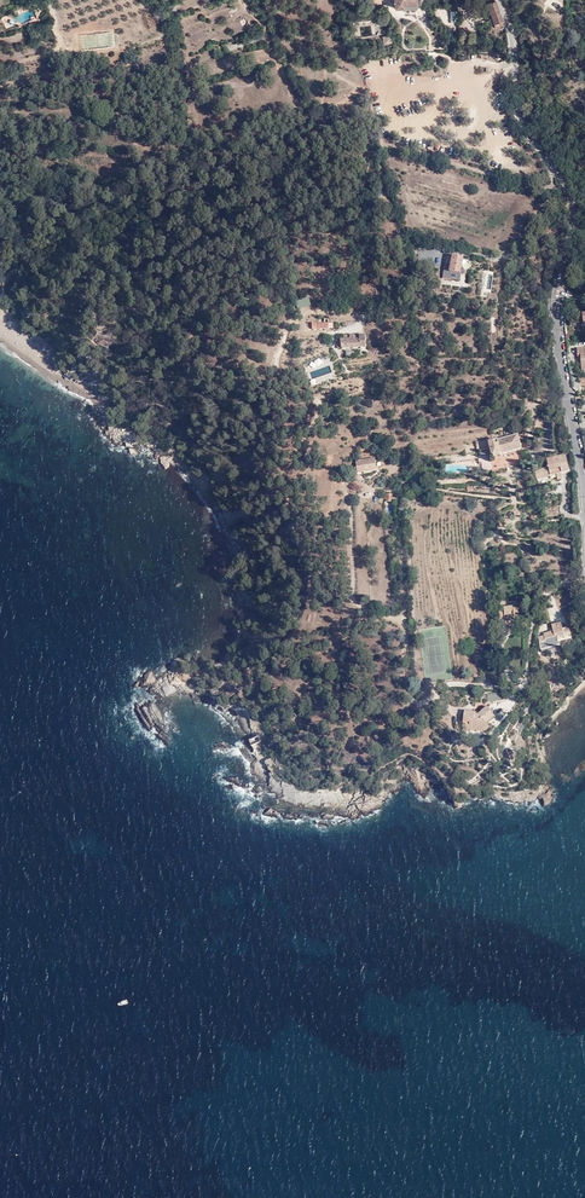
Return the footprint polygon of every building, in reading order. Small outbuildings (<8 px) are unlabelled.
[(417,9),(416,0),(394,0),(394,8),(404,8),(404,10),(417,9)] [(494,24),(502,21),(495,1),(487,4),(494,24)] [(504,26),(502,21),(494,24),(495,29),(501,27),(504,26)] [(391,44),(391,36),(382,37),(383,45),(391,44)] [(460,273),(463,258),(453,256),(450,271),(460,273)] [(361,347),(362,334),(360,334),(360,335),(349,336),(349,340),(337,340),(337,348),(361,347)] [(577,349),(577,358),(580,358),(581,370),(584,370),(584,348),(577,349)] [(542,430),(544,419),(537,417),(535,428),(542,430)] [(505,438),(505,435),(504,433),(501,434),(501,435),(476,442),(477,451),(490,447),(491,453),(492,454),(493,455),(501,453),(502,454),(521,449),(517,435),(505,438)] [(307,462),(309,463),(311,462),(313,461),(314,459),(314,456),(313,455),(312,453),(310,453),(308,453),(306,453),(305,455),(305,456),(304,458),(305,460),(306,461),(307,462)] [(566,457),(563,455),(547,459),(548,467),(534,470),(537,479),(551,476),(551,475),(556,473),(558,479),(563,478),(562,472),(569,470),(566,457)] [(377,470),(375,458),(355,461),(357,473),(377,470)] [(514,617),(514,618),(520,618),(519,615),(524,615),(524,608),(514,608),(514,606),(499,607),(500,620),(508,620),(509,617),(514,617)] [(551,625),(560,622),(558,616),(549,618),(551,625)] [(567,621),(560,622),(551,625),(553,631),(553,632),(548,633),(537,635),(541,649),(559,644),(559,642),(558,640),(571,637),(567,621)] [(497,681),(506,683),(506,673),(495,671),(497,681)] [(460,705),(458,692),(450,692),(450,705),(460,705)] [(501,701),(500,694),(492,694),(492,702),(501,701)] [(487,707),(479,713),(478,714),(476,714),(474,714),(474,712),(464,711),(462,727),(485,730),(489,727),(485,722),(493,715),(487,707)] [(252,744),(253,747),(261,743),(261,742),(262,741),(261,739),(260,740),(258,737),(250,741),(252,744)] [(479,783),(480,778),(475,770),(462,778),(466,785),(471,787),(479,783)]
